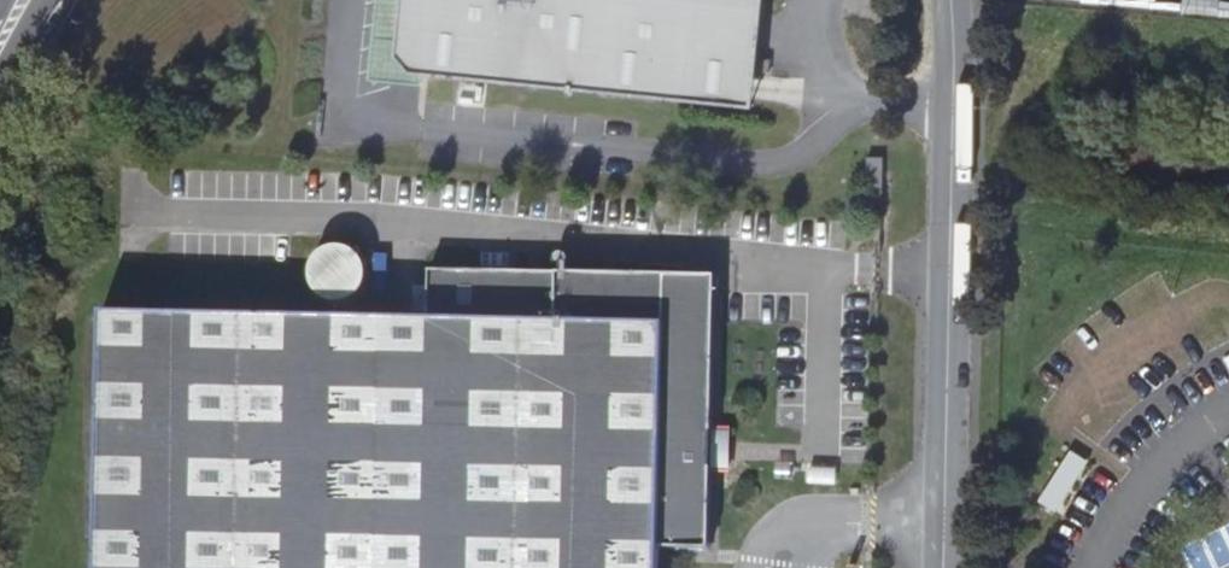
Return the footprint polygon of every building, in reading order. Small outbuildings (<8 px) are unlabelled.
[(365,82),(420,87),(422,75),(752,108),(762,0),(373,0),(365,82)] [(866,159),(866,196),(880,196),(881,159),(866,159)] [(327,297),(334,299),(340,299),(347,299),(353,295),(358,291),(361,287),(363,283),(365,277),(365,271),(364,264),(361,259),(358,254),(353,250),(347,246),(339,245),(334,246),(327,248),(321,252),(314,259),(311,266),(312,276),(313,284),(316,288),(319,291),(323,295),(327,297)] [(711,473),(712,426),(715,277),(429,271),(428,320),(101,313),(96,567),(660,567),(660,549),(710,550),(711,473)] [(731,427),(712,426),(711,473),(730,473),(731,427)]
